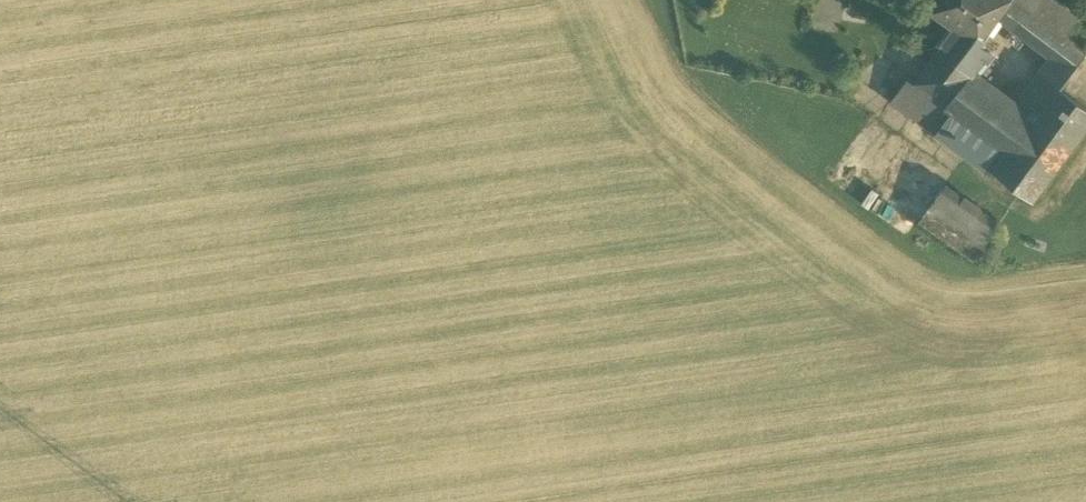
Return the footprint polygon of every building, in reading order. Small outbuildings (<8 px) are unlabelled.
[(866,14),(868,0),(853,0),(851,11),(866,14)] [(979,46),(981,45),(999,18),(1012,0),(939,0),(931,12),(955,29),(979,46)] [(1072,74),(1085,55),(1065,40),(1013,0),(1012,0),(999,18),(1052,59),(1072,74)] [(1065,40),(1079,22),(1051,0),(1013,0),(1065,40)] [(997,174),(998,175),(1036,124),(1034,123),(1015,110),(984,87),(989,81),(976,72),(992,53),(981,45),(979,46),(955,29),(914,83),(913,84),(952,112),(935,134),(994,178),(997,174)] [(1052,59),(1015,110),(1034,123),(1059,87),(1061,88),(1072,74),(1052,59)] [(913,84),(914,83),(909,79),(892,103),(935,134),(952,112),(913,84)] [(1034,123),(1036,124),(998,175),(1033,201),(1085,130),(1085,107),(1061,88),(1059,87),(1034,123)] [(915,223),(971,264),(1002,221),(946,181),(915,223)]
